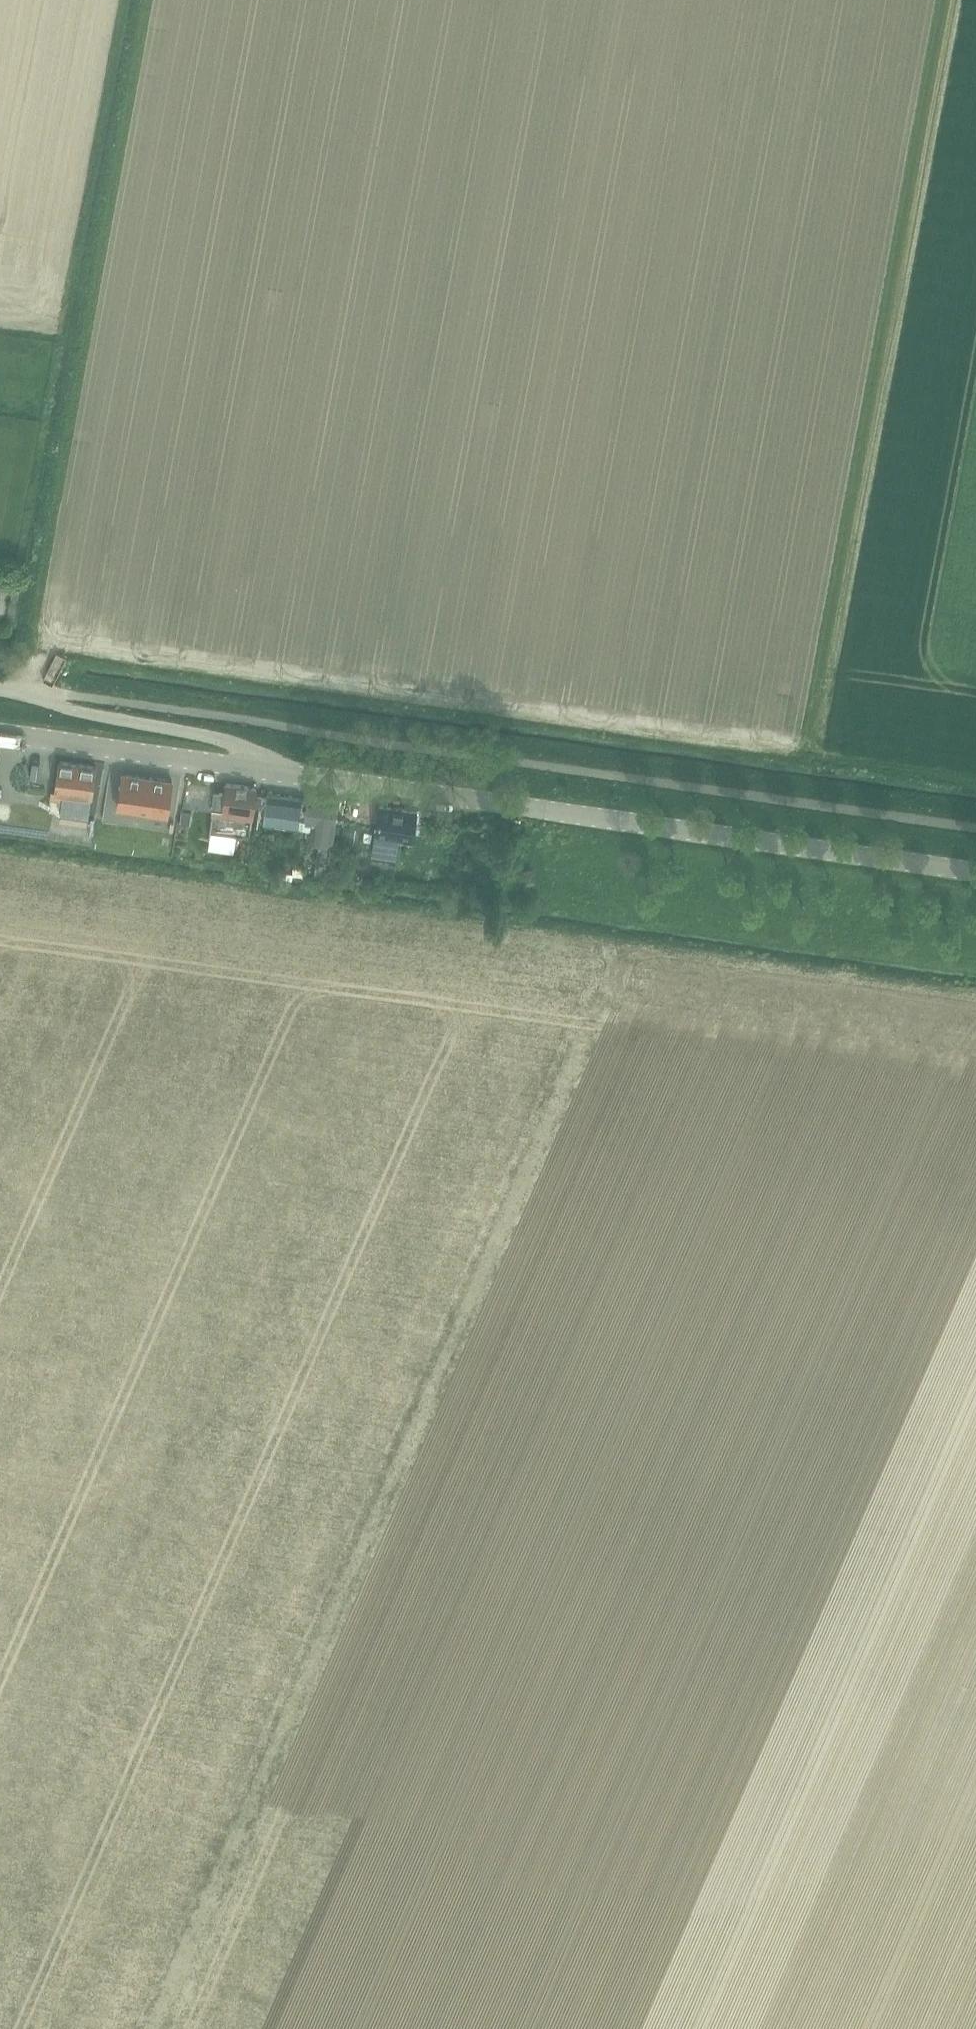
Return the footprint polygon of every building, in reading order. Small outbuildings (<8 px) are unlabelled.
[(51,789),(50,796),(63,798),(61,811),(90,815),(92,795),(93,794),(97,765),(61,760),(59,775),(57,790),(51,789)] [(125,773),(119,806),(168,814),(173,780),(125,773)] [(185,796),(183,808),(205,811),(212,812),(213,812),(210,831),(212,832),(236,835),(250,837),(253,821),(253,818),(258,788),(227,783),(227,784),(226,792),(215,791),(210,790),(208,790),(201,789),(186,786),(185,796)] [(320,835),(317,854),(315,865),(332,867),(336,838),(334,838),(339,798),(310,794),(309,802),(303,801),(303,797),(267,793),(264,822),(299,827),(312,828),(311,834),(320,835)] [(414,837),(417,810),(380,805),(374,849),(398,852),(400,835),(414,837)] [(182,813),(181,822),(190,823),(192,814),(182,813)] [(361,829),(343,826),(339,851),(357,854),(361,829)] [(353,863),(352,871),(369,873),(370,865),(353,863)]
